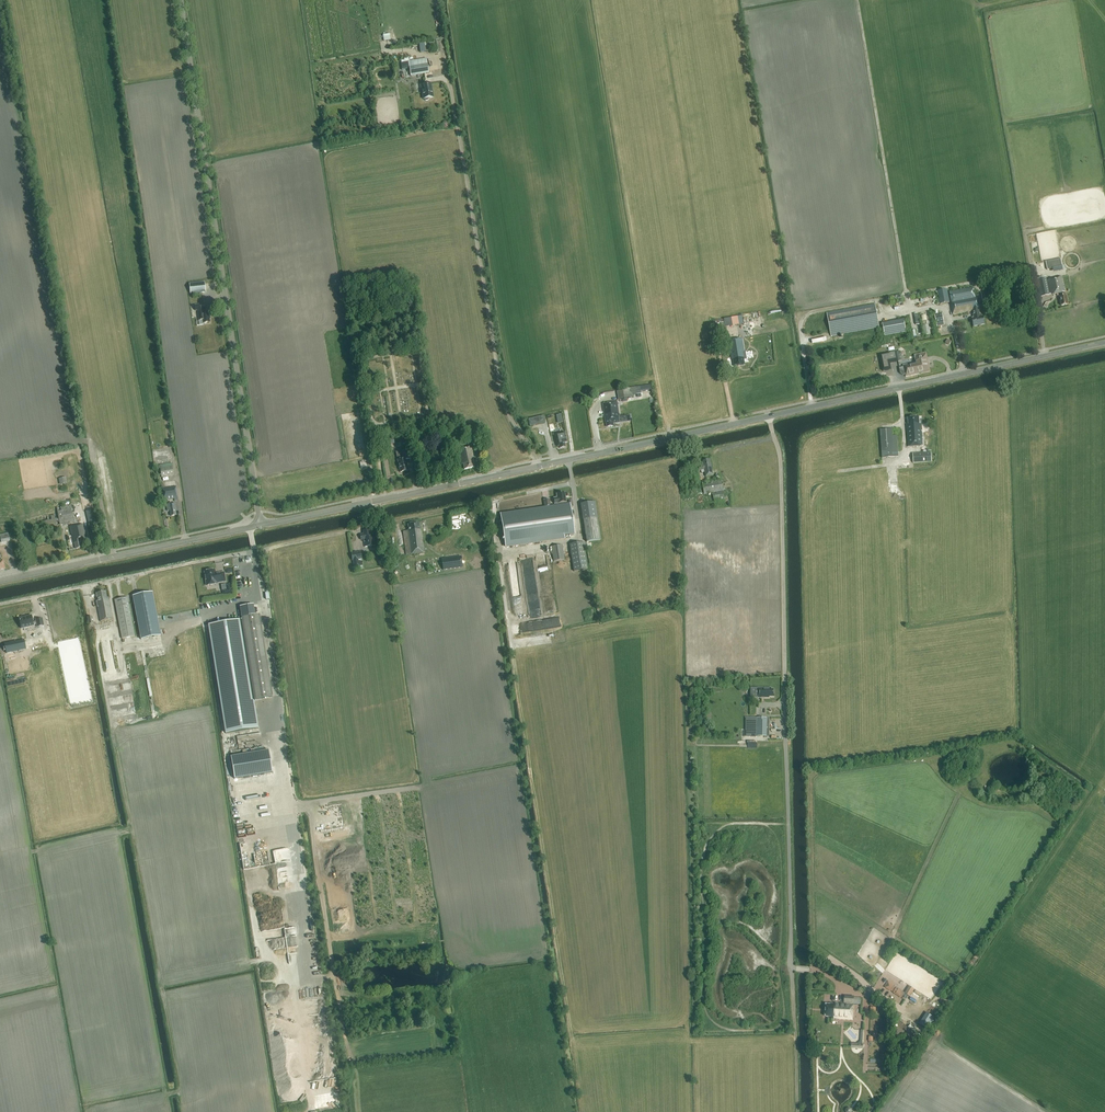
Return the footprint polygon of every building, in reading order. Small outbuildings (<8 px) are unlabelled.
[(408,61),(410,76),(429,73),(427,58),(408,61)] [(429,98),(434,98),(431,83),(420,85),(422,99),(424,99),(424,100),(426,101),(428,100),(429,99),(429,98)] [(1037,279),(1041,297),(1059,293),(1060,297),(1059,297),(1061,306),(1068,304),(1066,296),(1065,296),(1064,290),(1065,289),(1062,276),(1048,280),(1050,293),(1049,294),(1046,277),(1037,279)] [(204,282),(189,284),(190,294),(206,292),(204,282)] [(985,324),(983,316),(979,317),(978,310),(984,309),(981,293),(974,295),(973,287),(950,292),(954,315),(973,311),(974,318),(972,318),(973,326),(985,324)] [(947,289),(937,291),(940,304),(950,302),(947,289)] [(203,323),(210,323),(209,314),(203,314),(203,310),(204,310),(203,304),(195,305),(195,311),(197,310),(199,320),(202,320),(203,323)] [(875,304),(827,313),(831,336),(879,327),(875,304)] [(942,313),(935,315),(937,326),(944,325),(942,313)] [(728,326),(745,324),(744,315),(726,318),(728,326)] [(724,318),(712,320),(713,329),(720,328),(720,327),(724,326),(725,327),(727,327),(725,319),(724,318)] [(904,320),(882,323),(884,334),(906,330),(904,320)] [(744,353),(745,353),(742,338),(728,340),(732,360),(733,360),(734,367),(745,365),(743,357),(744,356),(744,353)] [(896,352),(880,355),(883,371),(891,369),(890,363),(898,361),(896,352)] [(903,365),(904,369),(900,369),(901,374),(904,375),(905,375),(906,377),(919,374),(918,373),(928,371),(925,356),(923,356),(922,353),(914,355),(916,363),(903,365)] [(646,391),(645,385),(631,388),(617,391),(618,399),(622,399),(627,398),(633,397),(633,395),(641,393),(641,392),(646,391)] [(612,423),(619,422),(618,417),(619,417),(616,402),(603,404),(606,420),(607,420),(608,426),(612,426),(612,423)] [(544,415),(528,419),(530,426),(545,423),(544,415)] [(908,447),(923,446),(923,445),(921,427),(921,424),(919,424),(919,417),(908,418),(908,425),(906,425),(908,446),(908,447)] [(898,451),(893,452),(892,429),(880,430),(882,458),(898,457),(898,451)] [(567,442),(565,433),(555,435),(557,447),(559,446),(560,449),(565,447),(564,443),(567,442)] [(463,464),(464,469),(474,467),(472,460),(474,460),(471,446),(458,449),(461,464),(463,464)] [(406,460),(410,459),(408,450),(401,451),(403,459),(397,460),(400,473),(408,471),(406,460)] [(154,452),(156,460),(170,457),(170,456),(170,455),(170,454),(169,454),(169,453),(158,454),(158,451),(154,452)] [(931,452),(912,453),(913,463),(932,462),(931,452)] [(706,477),(713,475),(710,459),(703,461),(704,466),(698,467),(699,471),(701,470),(702,472),(705,471),(706,477)] [(160,469),(161,477),(174,475),(171,463),(155,466),(156,469),(160,469)] [(714,501),(725,499),(721,479),(702,483),(704,494),(713,492),(714,501)] [(176,486),(161,489),(163,501),(174,499),(175,501),(178,501),(176,486)] [(500,515),(505,547),(565,538),(564,536),(574,535),(570,505),(566,505),(566,502),(565,493),(557,494),(557,498),(554,498),(555,504),(556,503),(557,506),(500,515)] [(581,504),(587,542),(601,540),(595,502),(581,504)] [(175,511),(176,511),(175,503),(166,504),(167,511),(170,511),(171,516),(176,515),(175,511)] [(37,518),(39,528),(74,522),(71,505),(57,508),(58,515),(37,518)] [(406,555),(424,552),(421,530),(420,530),(419,523),(408,524),(408,530),(403,531),(406,555)] [(83,524),(75,526),(70,526),(70,527),(71,535),(66,536),(67,541),(71,540),(70,539),(73,539),(73,544),(74,543),(75,549),(82,548),(81,542),(87,541),(83,524)] [(365,547),(375,545),(373,534),(370,534),(369,530),(363,531),(364,534),(360,535),(361,540),(363,539),(365,547)] [(0,535),(0,536),(1,543),(10,541),(8,533),(0,535)] [(585,542),(570,544),(574,571),(587,569),(584,548),(586,548),(585,542)] [(551,547),(554,561),(564,559),(562,545),(551,547)] [(360,551),(351,552),(352,560),(353,560),(354,567),(363,566),(362,561),(358,562),(358,559),(362,559),(360,551)] [(441,559),(443,570),(463,567),(462,564),(461,560),(462,559),(461,556),(441,559)] [(226,582),(224,572),(216,573),(215,569),(204,571),(206,586),(218,584),(217,583),(226,582)] [(232,594),(231,583),(225,584),(226,589),(222,590),(223,595),(232,594)] [(100,621),(112,618),(109,600),(108,600),(108,597),(107,597),(105,591),(96,594),(97,596),(96,597),(96,599),(97,599),(98,601),(96,602),(100,621)] [(141,640),(161,636),(152,592),(133,596),(133,599),(131,600),(131,603),(134,603),(141,640)] [(128,597),(114,600),(122,639),(135,636),(128,597)] [(208,625),(225,733),(258,728),(254,700),(273,697),(259,614),(251,616),(249,605),(240,607),(242,619),(208,625)] [(42,619),(36,620),(36,622),(33,622),(31,616),(19,618),(21,629),(34,626),(33,624),(36,623),(37,627),(44,625),(42,619)] [(26,649),(24,639),(10,642),(12,652),(26,649)] [(751,689),(751,697),(757,697),(757,698),(761,698),(761,697),(764,697),(764,698),(770,698),(770,697),(774,697),(774,689),(771,689),(771,688),(757,688),(757,689),(751,689)] [(769,736),(770,717),(746,717),(746,736),(757,737),(757,736),(769,736)] [(269,750),(231,756),(234,779),(272,772),(269,750)] [(251,785),(252,793),(266,791),(266,784),(251,785)] [(893,992),(902,997),(905,992),(897,987),(896,987),(894,986),(894,985),(888,981),(884,986),(891,991),(891,990),(894,992),(893,992)] [(910,986),(905,994),(909,996),(914,989),(910,986)] [(844,996),(844,1003),(835,1002),(835,1003),(831,1003),(831,1004),(825,1004),(825,1016),(831,1017),(831,1019),(852,1020),(854,996),(844,996)] [(927,1012),(919,1024),(929,1029),(936,1018),(927,1012)] [(859,1047),(859,1048),(863,1048),(864,1046),(864,1044),(863,1043),(864,1030),(861,1030),(861,1041),(858,1043),(851,1043),(851,1047),(859,1047)]
